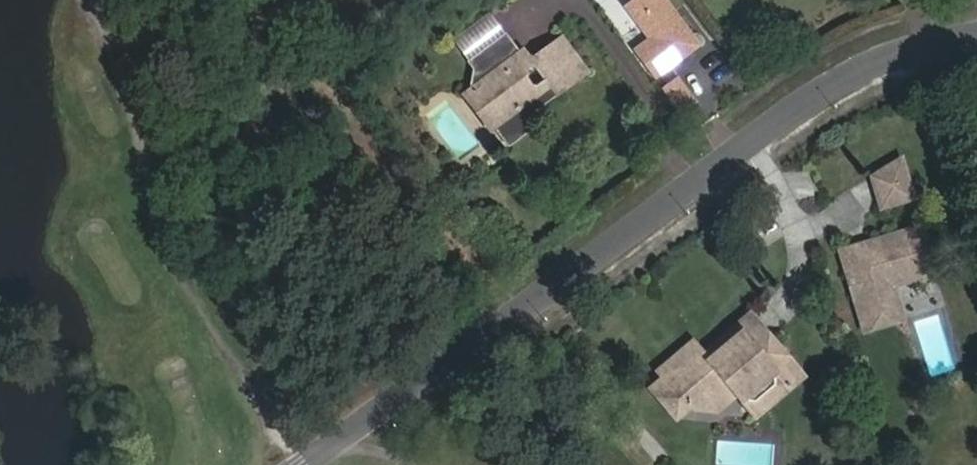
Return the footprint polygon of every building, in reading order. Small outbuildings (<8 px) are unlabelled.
[(625,5),(649,40),(636,49),(659,83),(706,51),(671,0),(633,0),(625,5)] [(447,48),(459,67),(496,38),(481,23),(447,48)] [(530,120),(584,77),(556,42),(534,60),(526,50),(514,60),(496,38),(459,67),(465,75),(462,98),(476,93),(494,116),(488,137),(500,153),(535,126),(530,120)] [(462,98),(489,132),(494,116),(476,93),(462,98)] [(865,179),(875,211),(906,201),(894,163),(865,179)] [(833,254),(852,318),(891,306),(885,288),(928,275),(914,229),(865,244),(867,250),(857,253),(849,248),(833,254)] [(895,322),(891,306),(852,318),(857,333),(895,322)] [(645,395),(671,425),(687,410),(690,414),(713,415),(731,399),(737,407),(770,378),(784,393),(791,386),(778,370),(784,365),(744,319),(716,343),(722,350),(703,366),(697,360),(687,348),(652,379),(658,384),(645,395)] [(722,350),(716,343),(697,360),(703,366),(722,350)] [(784,365),(778,370),(791,386),(797,381),(784,365)] [(784,393),(770,378),(737,407),(751,422),(784,393)]
